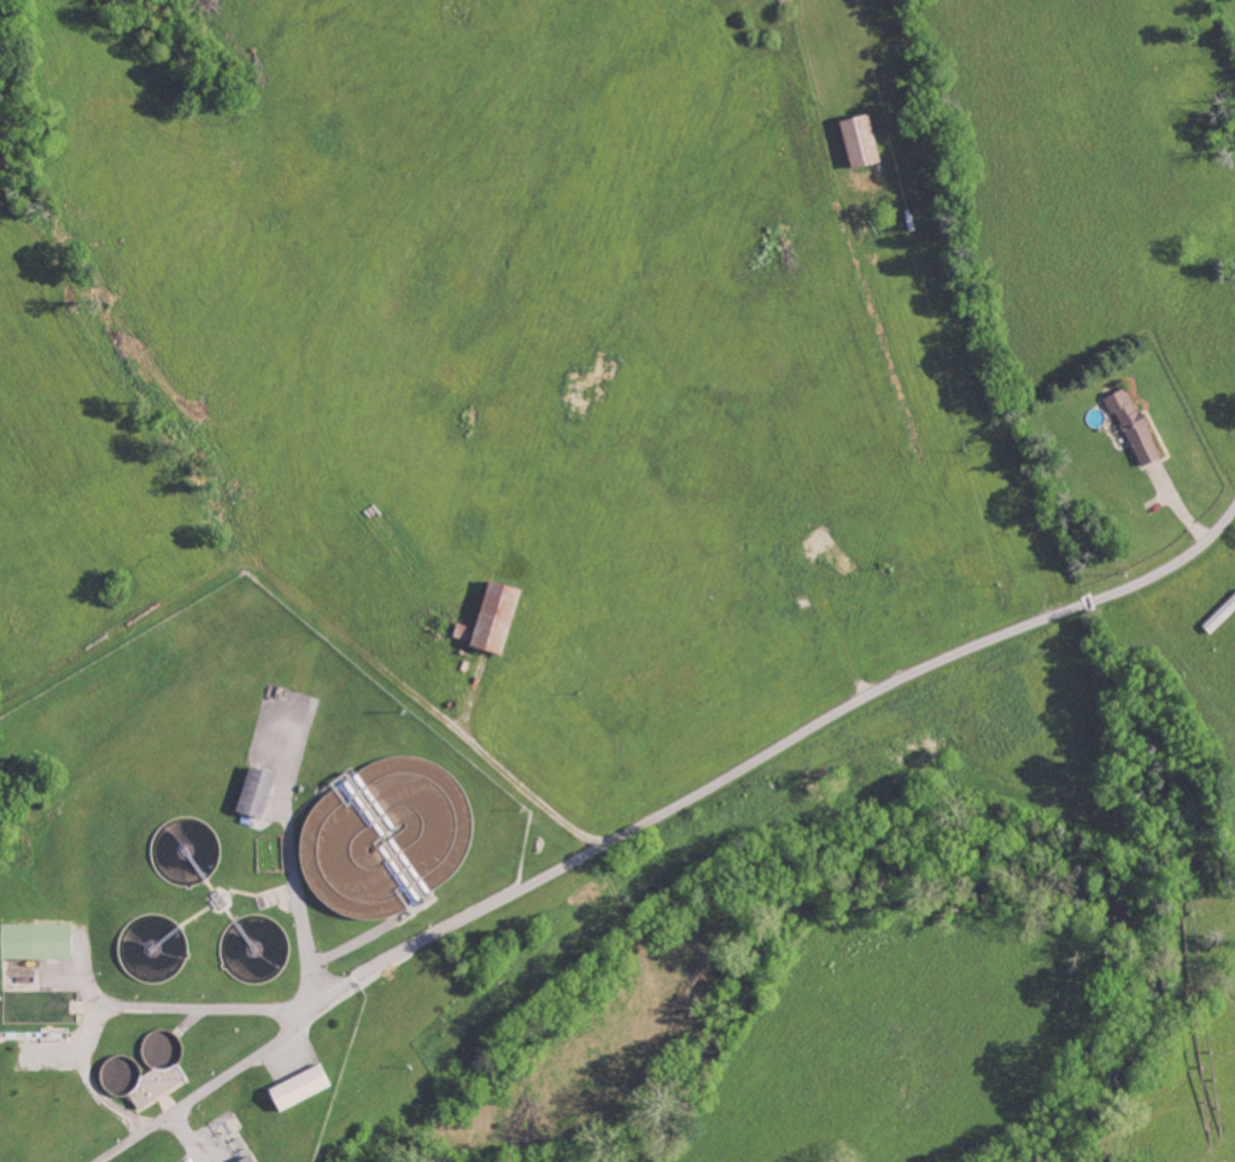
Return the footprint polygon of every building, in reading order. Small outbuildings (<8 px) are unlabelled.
[(842,120),(855,168),(883,160),(870,112),(842,120)] [(1162,457),(1131,385),(1110,395),(1141,467),(1162,457)] [(527,588),(508,653),(476,644),(496,579),(527,588)] [(277,773),(251,766),(238,811),(264,818),(277,773)] [(73,923),(2,924),(3,959),(73,958),(73,923)] [(332,1089),(323,1065),(271,1086),(280,1109),(332,1089)]
